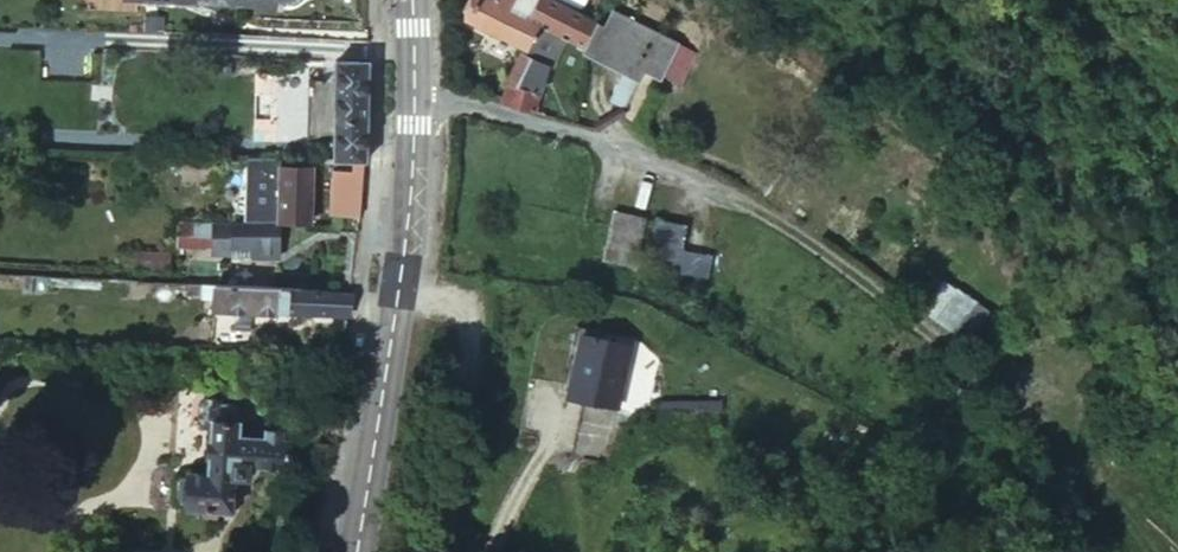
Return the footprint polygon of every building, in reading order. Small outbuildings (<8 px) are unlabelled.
[(130,11),(284,12),(284,5),(304,5),(304,0),(130,0),(130,11)] [(563,0),(547,0),(546,2),(542,0),(497,0),(497,1),(495,0),(473,0),(465,14),(499,30),(505,34),(503,44),(523,48),(529,32),(541,34),(543,32),(563,0)] [(563,0),(543,32),(556,38),(566,47),(585,14),(563,0)] [(597,20),(583,45),(649,80),(659,65),(672,70),(688,43),(622,3),(611,27),(597,20)] [(585,14),(566,47),(575,56),(583,45),(597,20),(585,14)] [(487,58),(517,72),(523,48),(503,44),(505,34),(499,30),(487,58)] [(517,72),(505,114),(534,124),(552,54),(560,58),(566,47),(556,38),(543,32),(541,34),(529,32),(523,48),(517,72)] [(374,154),(375,69),(335,68),(335,79),(335,104),(334,165),(373,166),(374,154)] [(335,104),(335,79),(319,80),(318,104),(335,104)] [(280,230),(309,230),(309,172),(281,173),(281,200),(280,230)] [(265,229),(280,230),(281,200),(251,200),(251,230),(265,229)] [(708,277),(717,232),(616,212),(606,261),(636,267),(637,263),(708,277)] [(280,253),(280,230),(265,229),(251,230),(215,230),(216,254),(219,255),(280,253)] [(169,275),(170,252),(133,251),(133,273),(169,275)] [(280,267),(280,253),(219,255),(219,267),(280,267)] [(919,315),(969,345),(990,310),(940,280),(919,315)] [(352,316),(356,294),(184,287),(152,286),(150,312),(171,312),(172,303),(223,304),(225,319),(282,321),(283,315),(352,316)] [(580,365),(572,403),(620,412),(637,333),(577,321),(569,363),(580,365)] [(269,440),(271,422),(255,420),(253,435),(230,434),(235,408),(210,406),(203,478),(187,477),(184,503),(201,503),(198,513),(222,514),(226,481),(235,480),(237,465),(280,467),(283,443),(269,440)]
